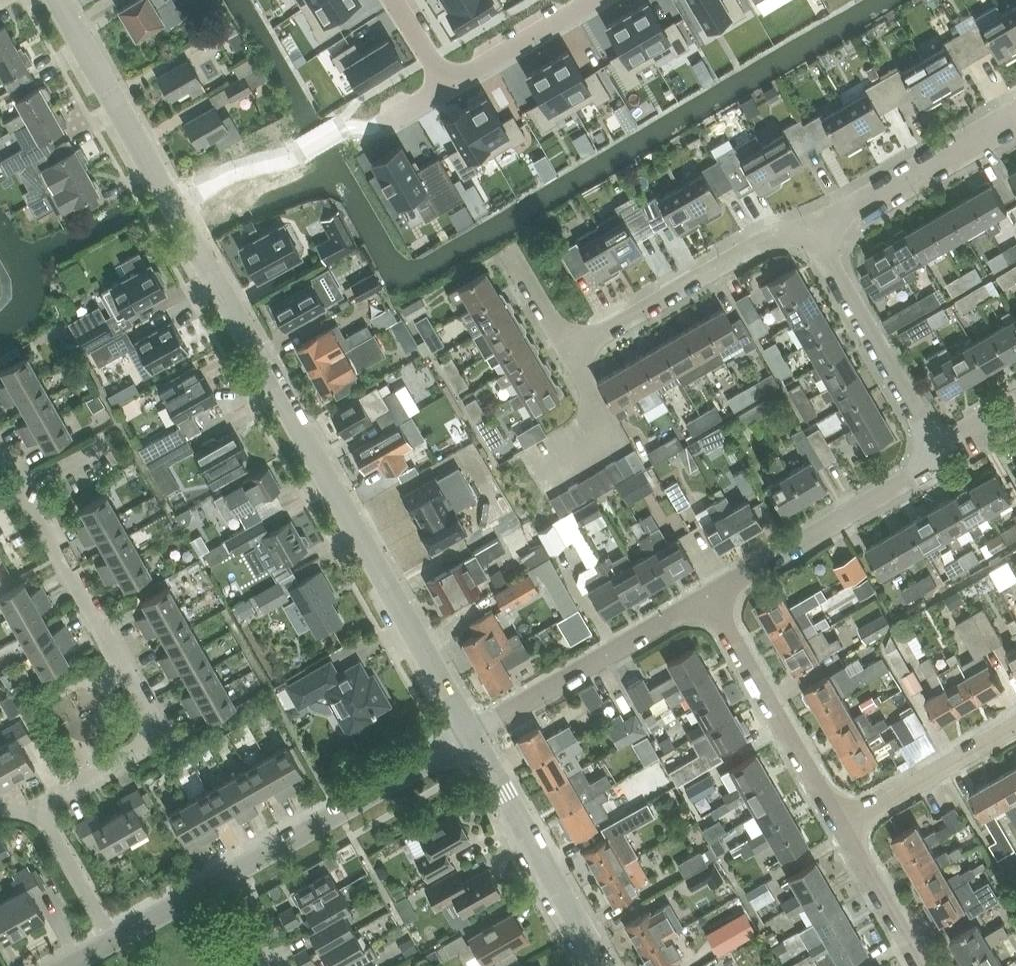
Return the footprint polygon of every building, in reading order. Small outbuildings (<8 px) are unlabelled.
[(119,10),(135,38),(163,22),(166,27),(181,19),(170,0),(166,0),(165,0),(135,0),(119,10)] [(302,7),(314,26),(312,28),(320,40),(341,26),(334,16),(336,15),(337,15),(337,14),(340,12),(341,13),(342,12),(341,11),(359,0),(314,0),(302,7)] [(448,8),(446,9),(447,10),(462,0),(443,0),(448,8)] [(447,10),(453,18),(452,19),(453,20),(457,26),(457,27),(458,28),(458,27),(460,30),(484,15),(486,14),(485,14),(492,10),(494,9),(493,9),(502,3),(500,0),(462,0),(447,10)] [(706,29),(729,15),(732,20),(745,13),(737,0),(689,0),(706,29)] [(663,27),(662,26),(663,26),(662,24),(661,25),(659,21),(660,21),(659,20),(647,1),(644,2),(643,2),(643,3),(637,7),(636,6),(635,7),(635,8),(627,12),(626,12),(654,59),(673,48),(676,53),(689,46),(674,21),(663,27)] [(1015,43),(1015,5),(999,15),(1015,43)] [(990,48),(997,59),(999,58),(1001,62),(1004,63),(1015,56),(1015,43),(999,15),(994,6),(972,19),(975,25),(958,35),(972,58),(990,48)] [(610,58),(627,87),(639,80),(634,71),(654,59),(626,12),(625,13),(626,13),(618,18),(617,17),(616,18),(616,19),(610,23),(610,22),(608,23),(606,25),(617,44),(616,45),(617,46),(618,46),(620,49),(619,50),(620,51),(621,50),(622,52),(610,58)] [(17,46),(5,24),(0,27),(0,55),(17,46)] [(223,30),(202,42),(208,52),(229,41),(223,30)] [(921,60),(940,92),(942,91),(945,94),(947,95),(961,87),(962,84),(960,81),(962,80),(955,68),(972,58),(958,35),(941,45),(942,48),(921,60)] [(354,43),(333,57),(340,69),(346,65),(360,88),(365,85),(365,86),(367,85),(366,84),(373,80),(373,81),(374,80),(374,79),(402,61),(396,51),(397,51),(396,49),(395,50),(393,46),(393,44),(392,45),(390,42),(390,41),(390,40),(389,40),(387,37),(368,50),(367,49),(366,50),(367,50),(363,53),(363,52),(362,52),(362,53),(361,54),(354,43)] [(0,55),(0,70),(5,79),(27,67),(29,66),(17,46),(0,55)] [(582,74),(580,70),(580,69),(579,69),(567,50),(565,51),(564,51),(563,51),(563,52),(557,56),(556,55),(555,56),(555,57),(547,62),(547,61),(546,61),(574,108),(593,97),(597,103),(609,95),(594,70),(583,77),(582,75),(583,75),(582,74)] [(829,51),(820,56),(827,68),(836,63),(829,51)] [(295,65),(306,59),(302,52),(291,58),(295,65)] [(702,58),(691,64),(694,70),(705,63),(702,58)] [(894,103),(912,93),(918,104),(921,103),(923,107),(926,108),(939,100),(940,97),(938,93),(940,92),(921,60),(900,73),(898,70),(881,80),(894,103)] [(546,62),(538,67),(538,66),(536,67),(537,68),(530,72),(530,71),(528,72),(529,73),(526,74),(538,94),(537,94),(537,95),(538,95),(540,98),(540,99),(540,100),(541,99),(542,101),(531,107),(543,129),(556,122),(555,120),(574,108),(546,61),(546,62)] [(201,85),(188,62),(158,78),(172,101),(201,85)] [(259,65),(243,75),(243,76),(250,88),(267,78),(259,65)] [(873,66),(865,70),(870,79),(878,74),(873,66)] [(27,67),(5,79),(11,89),(32,77),(27,67)] [(243,76),(224,87),(232,101),(251,90),(250,88),(243,76)] [(894,103),(881,80),(863,90),(865,93),(842,105),(861,138),(884,124),(877,113),(894,103)] [(4,122),(9,132),(10,132),(13,130),(51,109),(46,101),(48,100),(50,96),(46,87),(41,87),(39,88),(16,101),(22,112),(4,122)] [(498,116),(499,116),(498,115),(497,115),(486,95),(483,97),(483,96),(481,97),(482,98),(475,102),(475,101),(473,102),(474,103),(465,108),(492,154),(512,143),(513,145),(525,137),(512,116),(501,122),(501,121),(501,120),(501,119),(500,120),(498,116)] [(751,98),(738,105),(746,118),(758,111),(751,98)] [(624,102),(613,109),(625,130),(637,123),(624,102)] [(861,138),(842,105),(821,118),(819,115),(802,125),(812,143),(816,148),(833,138),(840,150),(841,149),(843,153),(846,153),(860,145),(861,143),(859,139),(861,138)] [(221,120),(213,107),(184,124),(198,148),(214,139),(220,149),(241,137),(229,115),(221,120)] [(459,144),(458,144),(458,145),(459,145),(460,146),(449,153),(464,178),(476,171),(473,165),(492,154),(465,108),(457,112),(456,112),(455,112),(455,113),(449,117),(448,116),(447,117),(447,118),(444,120),(456,139),(455,140),(456,141),(456,140),(459,144)] [(0,162),(7,174),(31,161),(52,149),(46,138),(62,129),(62,128),(67,125),(60,113),(58,114),(55,116),(51,110),(51,109),(13,130),(18,139),(23,148),(0,162)] [(761,146),(779,178),(802,165),(795,153),(812,143),(802,125),(799,120),(780,131),(782,134),(761,146)] [(584,131),(572,139),(582,155),(594,148),(584,131)] [(52,149),(31,161),(43,182),(49,192),(86,171),(82,163),(87,160),(80,148),(75,151),(75,150),(71,152),(65,141),(52,149)] [(715,156),(725,150),(721,143),(711,149),(715,156)] [(387,188),(401,211),(428,195),(439,213),(463,198),(439,156),(415,170),(410,161),(400,145),(372,161),(381,178),(380,179),(381,181),(382,180),(386,187),(385,187),(386,189),(387,188)] [(730,184),(733,189),(751,179),(758,191),(760,190),(762,193),(764,194),(778,186),(779,183),(777,180),(779,178),(761,146),(740,159),(733,146),(714,157),(716,160),(730,184)] [(545,154),(533,161),(544,179),(555,173),(545,154)] [(698,219),(701,217),(703,220),(706,221),(719,213),(720,210),(718,207),(720,206),(713,194),(730,184),(716,160),(700,170),(702,174),(679,187),(698,219)] [(45,194),(28,203),(36,218),(54,208),(57,213),(74,203),(75,204),(82,200),(94,194),(98,191),(97,189),(98,186),(95,180),(91,179),(86,171),(49,192),(46,193),(45,194)] [(487,207),(473,184),(465,188),(459,178),(454,181),(460,191),(474,215),(487,207)] [(986,224),(992,234),(1001,229),(995,219),(1007,211),(991,184),(990,185),(989,182),(986,181),(978,185),(977,188),(979,191),(970,196),(986,224)] [(658,199),(656,196),(637,206),(651,230),(668,220),(675,232),(677,231),(679,234),(682,235),(695,227),(696,224),(694,221),(698,219),(679,187),(658,199)] [(94,194),(82,200),(87,209),(98,202),(94,194)] [(986,224),(970,196),(949,208),(965,236),(986,224)] [(596,227),(618,265),(621,263),(623,266),(626,267),(640,259),(640,256),(638,253),(640,252),(634,240),(651,230),(637,206),(620,216),(617,211),(595,224),(596,227)] [(965,236),(949,208),(928,221),(944,248),(965,236)] [(330,237),(316,244),(326,263),(358,246),(338,210),(321,219),(330,237)] [(251,221),(240,227),(247,239),(258,233),(251,221)] [(944,248),(928,221),(907,233),(923,261),(932,255),(944,248)] [(241,247),(242,249),(257,277),(258,279),(260,278),(299,256),(299,257),(300,256),(300,255),(299,255),(284,225),(283,224),(282,225),(242,246),(241,247)] [(573,276),(589,266),(596,277),(598,276),(600,280),(603,280),(616,273),(617,270),(615,266),(618,265),(596,227),(574,239),(576,242),(559,252),(573,276)] [(923,261),(907,233),(905,230),(902,229),(894,234),(893,237),(895,240),(886,245),(908,281),(916,276),(911,267),(923,261)] [(865,257),(873,270),(861,277),(874,300),(908,281),(886,245),(885,242),(882,241),(874,246),(873,249),(875,252),(865,257)] [(1009,263),(1015,259),(1015,244),(1003,252),(1009,263)] [(1009,263),(1003,252),(988,261),(995,272),(1009,263)] [(129,277),(103,291),(115,313),(117,318),(127,313),(165,292),(162,286),(165,281),(159,271),(153,271),(150,265),(147,267),(139,253),(121,263),(129,277)] [(932,255),(923,261),(926,266),(935,261),(932,255)] [(791,258),(776,266),(781,275),(786,272),(796,266),(791,258)] [(781,275),(761,286),(768,298),(775,293),(781,303),(808,287),(796,266),(786,272),(781,275)] [(961,276),(968,288),(982,279),(975,268),(961,276)] [(1013,269),(998,277),(1004,288),(1015,281),(1015,274),(1013,269)] [(464,297),(470,309),(497,293),(485,271),(447,293),(453,303),(464,297)] [(374,273),(352,285),(359,298),(381,286),(374,273)] [(279,296),(265,304),(273,318),(278,315),(285,327),(331,302),(316,275),(298,285),(300,288),(281,299),(279,296)] [(968,288),(961,276),(947,285),(953,296),(968,288)] [(971,293),(977,304),(992,296),(985,284),(971,293)] [(781,303),(771,308),(777,319),(787,313),(793,324),(820,308),(808,287),(781,303)] [(915,303),(922,314),(940,304),(933,292),(915,303)] [(475,317),(482,329),(509,314),(509,313),(512,311),(513,308),(508,300),(505,300),(502,301),(497,293),(470,309),(460,315),(465,324),(475,317)] [(977,304),(971,293),(957,301),(963,312),(977,304)] [(745,319),(757,312),(746,294),(735,301),(745,319)] [(401,308),(407,319),(427,308),(421,298),(401,308)] [(723,308),(702,320),(718,348),(724,358),(745,346),(747,350),(756,344),(745,326),(741,319),(732,324),(723,308)] [(820,308),(793,324),(805,345),(832,329),(820,308)] [(925,319),(932,331),(950,320),(943,309),(925,319)] [(373,320),(379,330),(396,321),(390,310),(373,320)] [(898,313),(883,322),(890,333),(904,324),(908,322),(901,311),(898,313)] [(757,312),(745,319),(756,337),(767,330),(757,312)] [(1011,362),(1014,363),(1015,362),(1015,323),(1015,320),(1011,312),(1002,317),(1007,325),(994,332),(1009,359),(1011,362)] [(115,313),(106,318),(106,319),(114,333),(132,323),(127,313),(117,318),(115,313)] [(484,356),(486,355),(522,334),(521,334),(524,332),(525,329),(521,321),(517,321),(514,322),(509,314),(482,329),(472,335),(484,356)] [(426,316),(415,322),(424,336),(435,330),(426,316)] [(105,320),(77,335),(85,349),(113,333),(105,320)] [(405,338),(412,334),(403,320),(392,326),(398,337),(405,338)] [(702,320),(680,333),(696,360),(702,370),(724,358),(718,348),(702,320)] [(125,330),(91,350),(99,364),(128,348),(144,376),(189,351),(172,321),(132,343),(125,330)] [(309,369),(372,334),(367,324),(334,343),(327,331),(297,347),(309,369)] [(907,330),(898,335),(905,346),(914,341),(923,336),(916,324),(907,330)] [(832,329),(805,345),(817,366),(845,350),(832,329)] [(435,330),(424,336),(425,339),(432,351),(443,344),(435,330)] [(973,344),(988,371),(1009,359),(994,332),(973,344)] [(680,333),(660,345),(676,372),(680,380),(682,382),(702,370),(696,360),(680,333)] [(337,397),(349,390),(350,389),(351,388),(353,387),(354,385),(354,383),(355,382),(355,381),(355,379),(355,373),(356,372),(355,371),(354,364),(381,349),(373,334),(372,334),(309,369),(322,392),(331,387),(337,397)] [(507,371),(534,355),(533,355),(536,353),(537,349),(533,342),(529,341),(527,343),(522,334),(486,355),(491,364),(500,359),(507,371)] [(411,339),(391,345),(397,362),(417,356),(411,339)] [(425,339),(417,343),(424,355),(428,353),(432,351),(425,339)] [(952,357),(967,384),(988,371),(973,344),(970,339),(962,344),(965,349),(952,357)] [(771,364),(782,357),(774,343),(763,349),(771,364)] [(660,345),(639,357),(655,384),(659,392),(680,380),(676,372),(660,345)] [(0,356),(0,360),(3,366),(23,355),(18,347),(0,356)] [(967,384),(952,357),(947,348),(926,360),(940,384),(944,391),(946,396),(967,384)] [(817,366),(812,369),(817,376),(821,377),(823,376),(829,386),(857,370),(845,350),(817,366)] [(37,375),(25,354),(0,369),(0,370),(6,380),(0,384),(0,396),(37,375)] [(512,381),(519,391),(546,376),(545,375),(548,374),(549,370),(545,363),(542,362),(539,364),(534,355),(507,371),(496,377),(502,387),(512,381)] [(451,357),(439,363),(448,378),(459,371),(451,357)] [(639,357),(618,369),(634,396),(642,410),(663,398),(659,392),(655,384),(639,357)] [(782,357),(771,364),(780,378),(791,371),(782,357)] [(618,369),(596,382),(618,419),(628,414),(621,403),(634,396),(618,369)] [(829,386),(821,391),(826,401),(835,396),(841,407),(869,391),(857,370),(829,386)] [(459,371),(448,378),(457,392),(468,385),(459,371)] [(179,423),(217,401),(203,377),(193,383),(187,372),(159,388),(179,423)] [(772,373),(742,391),(749,402),(779,384),(772,373)] [(0,396),(5,405),(16,399),(22,409),(48,394),(37,375),(0,396)] [(546,376),(519,391),(508,398),(514,407),(524,401),(531,413),(558,397),(558,396),(560,394),(561,391),(557,384),(554,383),(551,384),(546,376)] [(387,383),(378,388),(382,397),(391,392),(387,383)] [(940,384),(936,387),(940,394),(944,391),(940,384)] [(796,405),(807,399),(799,385),(787,391),(796,405)] [(391,392),(382,397),(378,388),(376,386),(330,412),(344,436),(371,421),(369,419),(375,416),(383,430),(408,415),(394,390),(391,392)] [(930,388),(925,391),(930,399),(935,396),(930,388)] [(742,391),(728,399),(735,410),(749,402),(742,391)] [(841,407),(836,410),(842,420),(847,417),(853,427),(881,412),(869,391),(841,407)] [(21,435),(59,413),(48,394),(22,409),(28,419),(17,426),(21,435)] [(98,394),(86,400),(93,412),(104,406),(98,394)] [(475,397),(464,404),(473,419),(484,412),(475,397)] [(437,398),(410,407),(414,419),(440,410),(437,398)] [(751,408),(757,419),(772,411),(765,399),(751,408)] [(807,399),(796,405),(804,419),(815,413),(807,399)] [(715,406),(701,415),(708,426),(722,418),(715,406)] [(757,419),(751,408),(736,416),(739,421),(742,428),(757,419)] [(484,412),(473,419),(491,450),(506,441),(495,421),(491,424),(484,412)] [(853,427),(845,432),(851,442),(859,437),(866,449),(894,433),(881,412),(853,427)] [(59,413),(21,435),(27,444),(39,438),(45,448),(71,434),(59,413)] [(706,427),(699,415),(685,424),(691,435),(706,427)] [(409,419),(352,451),(364,472),(380,463),(385,472),(397,465),(406,460),(401,451),(421,440),(418,434),(409,419)] [(739,421),(730,426),(737,439),(746,434),(742,428),(739,421)] [(147,462),(185,440),(178,428),(140,449),(147,462)] [(806,462),(787,473),(803,501),(825,488),(814,470),(824,464),(815,450),(807,436),(802,428),(790,435),(806,462)] [(819,429),(807,436),(815,450),(828,443),(819,429)] [(204,449),(194,454),(214,489),(224,483),(243,472),(237,462),(248,456),(234,432),(216,442),(213,438),(202,444),(204,449)] [(661,444),(668,456),(682,447),(676,436),(661,444)] [(192,453),(185,440),(147,462),(154,475),(192,453)] [(828,443),(815,450),(824,464),(836,457),(828,443)] [(635,449),(645,467),(646,468),(668,456),(661,444),(646,453),(645,450),(635,449)] [(635,449),(625,455),(635,473),(642,469),(643,468),(645,467),(635,449)] [(777,480),(766,487),(781,513),(803,501),(787,473),(776,454),(766,461),(777,480)] [(625,455),(615,460),(625,479),(635,473),(625,455)] [(615,460),(606,466),(616,484),(617,483),(625,479),(615,460)] [(606,466),(596,471),(607,489),(616,484),(606,466)] [(280,489),(268,468),(214,499),(226,520),(240,512),(247,526),(263,518),(255,504),(280,489)] [(432,551),(466,532),(454,509),(475,498),(458,468),(436,480),(435,478),(403,496),(405,499),(405,504),(407,508),(411,511),(413,514),(415,512),(423,525),(418,528),(423,535),(423,541),(427,547),(431,550),(432,551)] [(625,479),(617,483),(629,503),(654,489),(642,469),(635,473),(625,479)] [(743,470),(732,475),(744,496),(754,490),(743,470)] [(596,471),(587,477),(597,495),(607,489),(596,471)] [(989,514),(993,520),(1001,515),(998,509),(1011,501),(995,474),(994,474),(993,472),(989,471),(982,475),(981,478),(982,481),(974,486),(989,514)] [(587,477),(578,482),(588,500),(597,495),(587,477)] [(676,481),(665,488),(678,510),(690,503),(676,481)] [(578,482),(568,488),(578,506),(588,500),(578,482)] [(989,514),(974,486),(952,499),(968,526),(974,537),(983,532),(977,521),(989,514)] [(568,488),(559,493),(569,511),(578,506),(568,488)] [(721,488),(714,492),(718,499),(724,496),(721,488)] [(559,493),(549,498),(550,499),(560,516),(569,511),(559,493)] [(73,526),(78,536),(116,514),(104,494),(79,508),(85,520),(73,526)] [(718,499),(716,500),(738,538),(761,525),(747,500),(731,509),(724,496),(718,499)] [(602,511),(594,497),(573,510),(580,523),(602,511)] [(2,529),(4,534),(16,527),(0,498),(0,530),(2,529)] [(968,526),(952,499),(931,511),(947,539),(953,549),(962,544),(956,533),(968,526)] [(738,538),(716,500),(694,513),(716,551),(718,550),(721,553),(730,547),(730,543),(738,538)] [(187,508),(175,515),(182,528),(189,524),(191,515),(187,508)] [(493,530),(518,520),(514,511),(490,521),(493,530)] [(571,511),(560,518),(573,540),(575,543),(586,536),(571,511)] [(947,539),(931,511),(909,524),(925,552),(930,560),(940,555),(935,546),(947,539)] [(95,538),(101,549),(127,534),(116,514),(78,536),(84,545),(95,538)] [(291,521),(269,534),(262,521),(227,541),(235,554),(253,543),(269,572),(308,550),(306,547),(309,546),(309,543),(306,536),(303,535),(300,537),(291,521)] [(638,522),(630,526),(638,539),(645,534),(638,522)] [(523,526),(502,538),(515,559),(519,557),(541,544),(534,532),(529,523),(523,526)] [(554,523),(539,532),(550,553),(566,545),(554,523)] [(904,564),(905,563),(907,568),(916,563),(913,558),(925,552),(909,524),(888,536),(904,564)] [(1003,533),(1009,543),(1015,539),(1015,525),(1003,533)] [(668,543),(659,527),(645,534),(670,577),(692,564),(677,538),(668,543)] [(1009,543),(1003,533),(987,542),(993,553),(1009,543)] [(138,553),(127,534),(101,549),(107,559),(96,566),(101,574),(138,553)] [(647,591),(670,577),(645,534),(638,539),(647,555),(631,564),(647,591)] [(21,535),(12,539),(16,546),(24,541),(21,535)] [(888,536),(866,549),(885,581),(894,576),(892,571),(904,564),(888,536)] [(474,555),(473,556),(427,582),(443,610),(479,589),(476,583),(486,577),(480,565),(505,551),(497,538),(471,552),(472,553),(472,552),(474,555)] [(221,543),(204,553),(211,566),(229,555),(221,543)] [(958,558),(965,569),(979,561),(973,550),(958,558)] [(149,574),(138,553),(101,574),(106,583),(118,576),(124,588),(149,574)] [(607,556),(600,560),(625,603),(634,598),(635,601),(638,602),(645,597),(646,594),(645,592),(647,591),(631,564),(625,554),(610,562),(607,556)] [(855,555),(835,567),(846,586),(867,574),(855,555)] [(965,569),(958,558),(944,567),(950,577),(965,569)] [(587,590),(603,616),(625,603),(600,560),(593,564),(597,570),(586,577),(584,582),(588,589),(587,590)] [(501,571),(490,577),(496,587),(506,581),(501,571)] [(334,595),(321,572),(292,589),(319,636),(343,622),(328,598),(334,595)] [(528,573),(493,593),(503,610),(538,590),(528,573)] [(915,584),(922,594),(936,586),(929,575),(915,584)] [(867,579),(853,587),(860,600),(874,592),(867,579)] [(279,580),(254,595),(264,612),(286,598),(289,597),(286,593),(279,580)] [(7,616),(45,594),(40,586),(28,592),(22,582),(0,594),(0,603),(7,616)] [(922,594),(915,584),(901,592),(907,603),(922,594)] [(135,619),(140,627),(178,606),(167,586),(140,601),(147,613),(135,619)] [(958,590),(944,598),(951,609),(964,601),(958,590)] [(766,623),(771,630),(806,610),(821,601),(816,592),(790,606),(783,595),(766,605),(764,601),(753,608),(763,625),(766,623)] [(18,635),(45,620),(39,610),(50,603),(45,594),(7,616),(18,635)] [(248,600),(236,607),(241,616),(254,609),(248,600)] [(189,626),(178,606),(140,627),(145,637),(157,631),(163,641),(189,626)] [(985,609),(974,615),(993,650),(1004,643),(985,609)] [(818,631),(831,624),(826,617),(814,624),(806,610),(771,630),(783,651),(818,631)] [(477,667),(520,643),(515,634),(507,638),(491,611),(470,623),(476,634),(462,641),(477,667)] [(866,643),(887,631),(890,623),(886,614),(859,630),(866,643)] [(984,655),(993,650),(974,615),(957,625),(976,658),(963,666),(982,701),(1004,689),(984,655)] [(50,631),(45,620),(18,635),(29,655),(67,633),(62,624),(50,631)] [(200,645),(189,626),(163,641),(169,652),(157,658),(162,667),(200,645)] [(826,645),(818,631),(783,651),(778,654),(786,668),(791,665),(795,673),(843,646),(838,638),(826,645)] [(67,633),(29,655),(41,675),(67,660),(61,649),(72,642),(67,633)] [(520,643),(477,667),(491,692),(512,680),(505,668),(527,656),(520,643)] [(211,665),(200,645),(162,667),(168,676),(179,669),(185,680),(211,665)] [(638,710),(663,695),(707,670),(694,648),(667,663),(674,675),(649,690),(642,678),(626,687),(638,710)] [(898,648),(888,653),(895,666),(905,660),(898,648)] [(1007,654),(1015,670),(1015,649),(1007,654)] [(982,701),(963,666),(956,654),(948,658),(952,665),(939,672),(947,688),(962,713),(982,701)] [(962,713),(947,688),(939,672),(930,656),(919,662),(937,694),(926,700),(940,725),(962,713)] [(818,711),(843,697),(890,670),(883,657),(851,675),(846,667),(831,676),(830,675),(806,690),(806,691),(805,692),(804,695),(808,703),(811,703),(813,702),(818,711)] [(247,660),(236,666),(241,674),(252,668),(247,660)] [(287,686),(298,707),(307,702),(310,706),(312,708),(326,712),(329,712),(334,709),(348,734),(374,720),(371,715),(389,705),(372,677),(368,679),(359,664),(338,675),(330,661),(287,686)] [(222,685),(211,665),(185,680),(191,691),(180,697),(184,706),(222,685)] [(581,705),(615,680),(604,666),(570,690),(581,705)] [(684,692),(693,708),(719,692),(707,670),(663,695),(667,701),(684,692)] [(914,670),(902,677),(912,695),(924,689),(914,670)] [(184,706),(190,716),(201,709),(208,720),(234,705),(222,685),(184,706)] [(719,692),(693,708),(702,723),(685,732),(689,739),(732,714),(719,692)] [(878,695),(873,698),(877,705),(882,701),(878,695)] [(830,731),(854,717),(843,697),(818,711),(830,731)] [(860,704),(864,711),(865,711),(877,705),(873,698),(872,697),(860,704)] [(284,708),(283,709),(289,719),(299,714),(294,703),(284,708)] [(911,705),(901,711),(904,717),(914,710),(911,705)] [(904,717),(894,722),(907,743),(927,732),(914,710),(904,717)] [(842,752),(867,738),(889,725),(885,718),(873,725),(865,711),(864,711),(854,717),(830,731),(842,752)] [(651,714),(644,718),(651,731),(666,722),(661,715),(655,718),(651,714)] [(732,714),(689,739),(693,746),(710,736),(719,752),(745,737),(732,714)] [(624,721),(615,726),(625,743),(644,732),(634,716),(624,721)] [(14,778),(34,766),(21,743),(32,737),(21,718),(0,730),(6,740),(0,743),(0,753),(14,778)] [(531,763),(563,745),(558,737),(556,733),(546,739),(539,726),(517,738),(531,763)] [(568,726),(556,733),(558,737),(563,745),(575,739),(570,730),(568,726)] [(231,733),(231,738),(235,740),(240,738),(240,733),(236,731),(231,733)] [(873,749),(867,738),(842,752),(854,774),(901,746),(896,736),(873,749)] [(563,745),(531,763),(546,788),(566,777),(565,775),(580,767),(571,752),(580,747),(575,739),(563,745)] [(666,740),(654,747),(659,755),(671,748),(666,740)] [(286,746),(266,757),(287,795),(297,790),(290,778),(301,772),(286,746)] [(0,753),(0,786),(14,778),(0,753)] [(721,795),(725,802),(769,777),(756,754),(720,775),(729,791),(721,795)] [(187,755),(182,759),(186,767),(192,764),(187,755)] [(278,800),(287,795),(266,757),(246,768),(261,794),(271,789),(278,800)] [(566,777),(546,788),(560,813),(580,801),(581,801),(591,795),(603,788),(610,784),(604,773),(588,782),(580,767),(565,775),(566,777)] [(246,768),(227,779),(248,817),(257,812),(250,800),(261,794),(246,768)] [(991,782),(1005,806),(1015,825),(1015,802),(1015,801),(1015,800),(1015,777),(1012,770),(991,782)] [(684,789),(692,802),(715,788),(708,776),(684,789)] [(755,815),(782,799),(769,777),(725,802),(729,809),(745,799),(755,815)] [(227,779),(207,790),(222,816),(232,811),(239,822),(248,817),(227,779)] [(991,782),(970,794),(997,841),(990,844),(998,859),(1015,849),(994,812),(1005,806),(991,782)] [(112,815),(127,841),(147,830),(138,814),(148,808),(147,806),(141,795),(137,788),(117,800),(122,809),(112,815)] [(608,797),(603,788),(592,795),(592,796),(596,803),(608,797)] [(207,790),(188,801),(209,839),(218,834),(212,822),(222,816),(207,790)] [(147,791),(141,795),(147,806),(153,802),(147,791)] [(751,846),(794,821),(782,799),(755,815),(763,830),(747,840),(751,846)] [(209,839),(188,801),(167,813),(170,816),(179,833),(182,839),(193,832),(200,844),(209,839)] [(581,801),(580,801),(560,813),(574,838),(595,826),(581,801)] [(955,808),(943,815),(953,833),(966,826),(955,808)] [(127,841),(112,815),(101,821),(95,812),(75,823),(86,843),(97,836),(106,853),(127,841)] [(170,816),(163,820),(173,837),(179,833),(170,816)] [(417,861),(428,880),(452,866),(446,855),(470,841),(456,817),(420,838),(429,854),(417,861)] [(719,820),(702,829),(709,840),(725,830),(719,820)] [(794,821),(751,846),(755,853),(771,844),(780,859),(807,844),(794,821)] [(930,846),(952,833),(948,826),(935,833),(935,832),(925,838),(917,824),(892,839),(905,861),(930,846)] [(719,837),(710,842),(716,853),(725,849),(719,837)] [(597,878),(622,864),(615,852),(619,850),(613,840),(609,842),(607,838),(582,852),(597,878)] [(747,840),(730,850),(734,856),(741,852),(751,846),(747,840)] [(751,846),(741,852),(745,859),(755,853),(751,846)] [(930,846),(905,861),(917,881),(942,867),(964,854),(960,847),(949,853),(947,851),(937,857),(930,846)] [(711,848),(702,853),(707,861),(708,863),(717,858),(711,848)] [(701,851),(678,864),(684,874),(707,861),(702,853),(701,851)] [(294,889),(305,908),(339,889),(328,870),(340,864),(333,852),(298,872),(305,883),(294,889)] [(622,864),(597,878),(612,904),(637,890),(634,886),(647,878),(634,857),(622,864)] [(715,862),(686,878),(692,888),(708,879),(711,885),(724,877),(715,862)] [(785,911),(828,886),(815,863),(788,878),(798,894),(781,904),(785,911)] [(983,863),(973,869),(977,875),(987,869),(983,863)] [(929,902),(954,888),(977,875),(973,869),(972,868),(961,874),(960,872),(949,879),(942,867),(917,881),(917,882),(915,886),(919,894),(924,893),(929,902)] [(17,890),(6,896),(24,929),(45,918),(32,895),(42,889),(31,870),(11,881),(17,890)] [(456,873),(426,890),(437,910),(455,900),(464,916),(501,895),(487,871),(463,885),(456,873)] [(755,906),(774,895),(768,885),(749,896),(755,906)] [(828,886),(785,911),(789,917),(805,908),(814,923),(841,908),(828,886)] [(954,888),(929,902),(941,923),(976,903),(982,912),(999,902),(989,886),(972,895),(971,893),(961,899),(954,888)] [(400,887),(391,892),(396,899),(405,895),(400,887)] [(305,908),(316,927),(343,911),(343,912),(350,908),(339,889),(305,908)] [(4,941),(24,929),(6,896),(0,900),(0,934),(4,941)] [(406,896),(395,902),(401,912),(412,906),(406,896)] [(639,951),(668,935),(681,927),(668,905),(651,915),(649,912),(625,926),(639,951)] [(284,920),(296,914),(292,906),(279,913),(284,920)] [(810,955),(854,930),(841,908),(814,923),(823,938),(807,948),(810,955)] [(354,931),(343,912),(343,911),(316,927),(309,931),(320,950),(354,931)] [(745,912),(736,917),(743,929),(748,938),(757,933),(745,912)] [(300,921),(296,914),(284,920),(288,928),(300,921)] [(493,959),(497,965),(502,965),(517,957),(512,949),(526,940),(512,916),(470,941),(472,944),(468,947),(462,937),(445,947),(451,956),(460,951),(466,962),(478,955),(484,965),(493,959)] [(748,938),(743,929),(736,917),(717,928),(729,949),(748,938)] [(964,962),(991,946),(1009,935),(1004,926),(985,936),(978,924),(951,940),(964,962)] [(810,955),(811,955),(814,961),(831,952),(839,965),(842,965),(867,952),(854,930),(810,955)] [(364,949),(354,931),(320,950),(329,965),(335,965),(364,949)] [(772,931),(763,936),(768,946),(778,940),(772,931)] [(639,951),(648,965),(674,965),(679,963),(676,959),(680,957),(668,935),(639,951)] [(410,938),(399,945),(406,956),(417,950),(410,938)] [(782,940),(771,947),(776,955),(787,949),(782,940)] [(364,949),(335,965),(376,965),(373,960),(377,958),(370,945),(364,949)] [(991,946),(964,962),(966,965),(1003,965),(991,946)] [(298,963),(310,956),(306,948),(293,955),(298,963)] [(424,956),(429,965),(432,965),(441,961),(435,950),(424,956)] [(800,961),(803,965),(816,965),(817,965),(814,961),(811,955),(800,961)] [(310,956),(298,963),(299,965),(310,965),(314,964),(310,956)]
